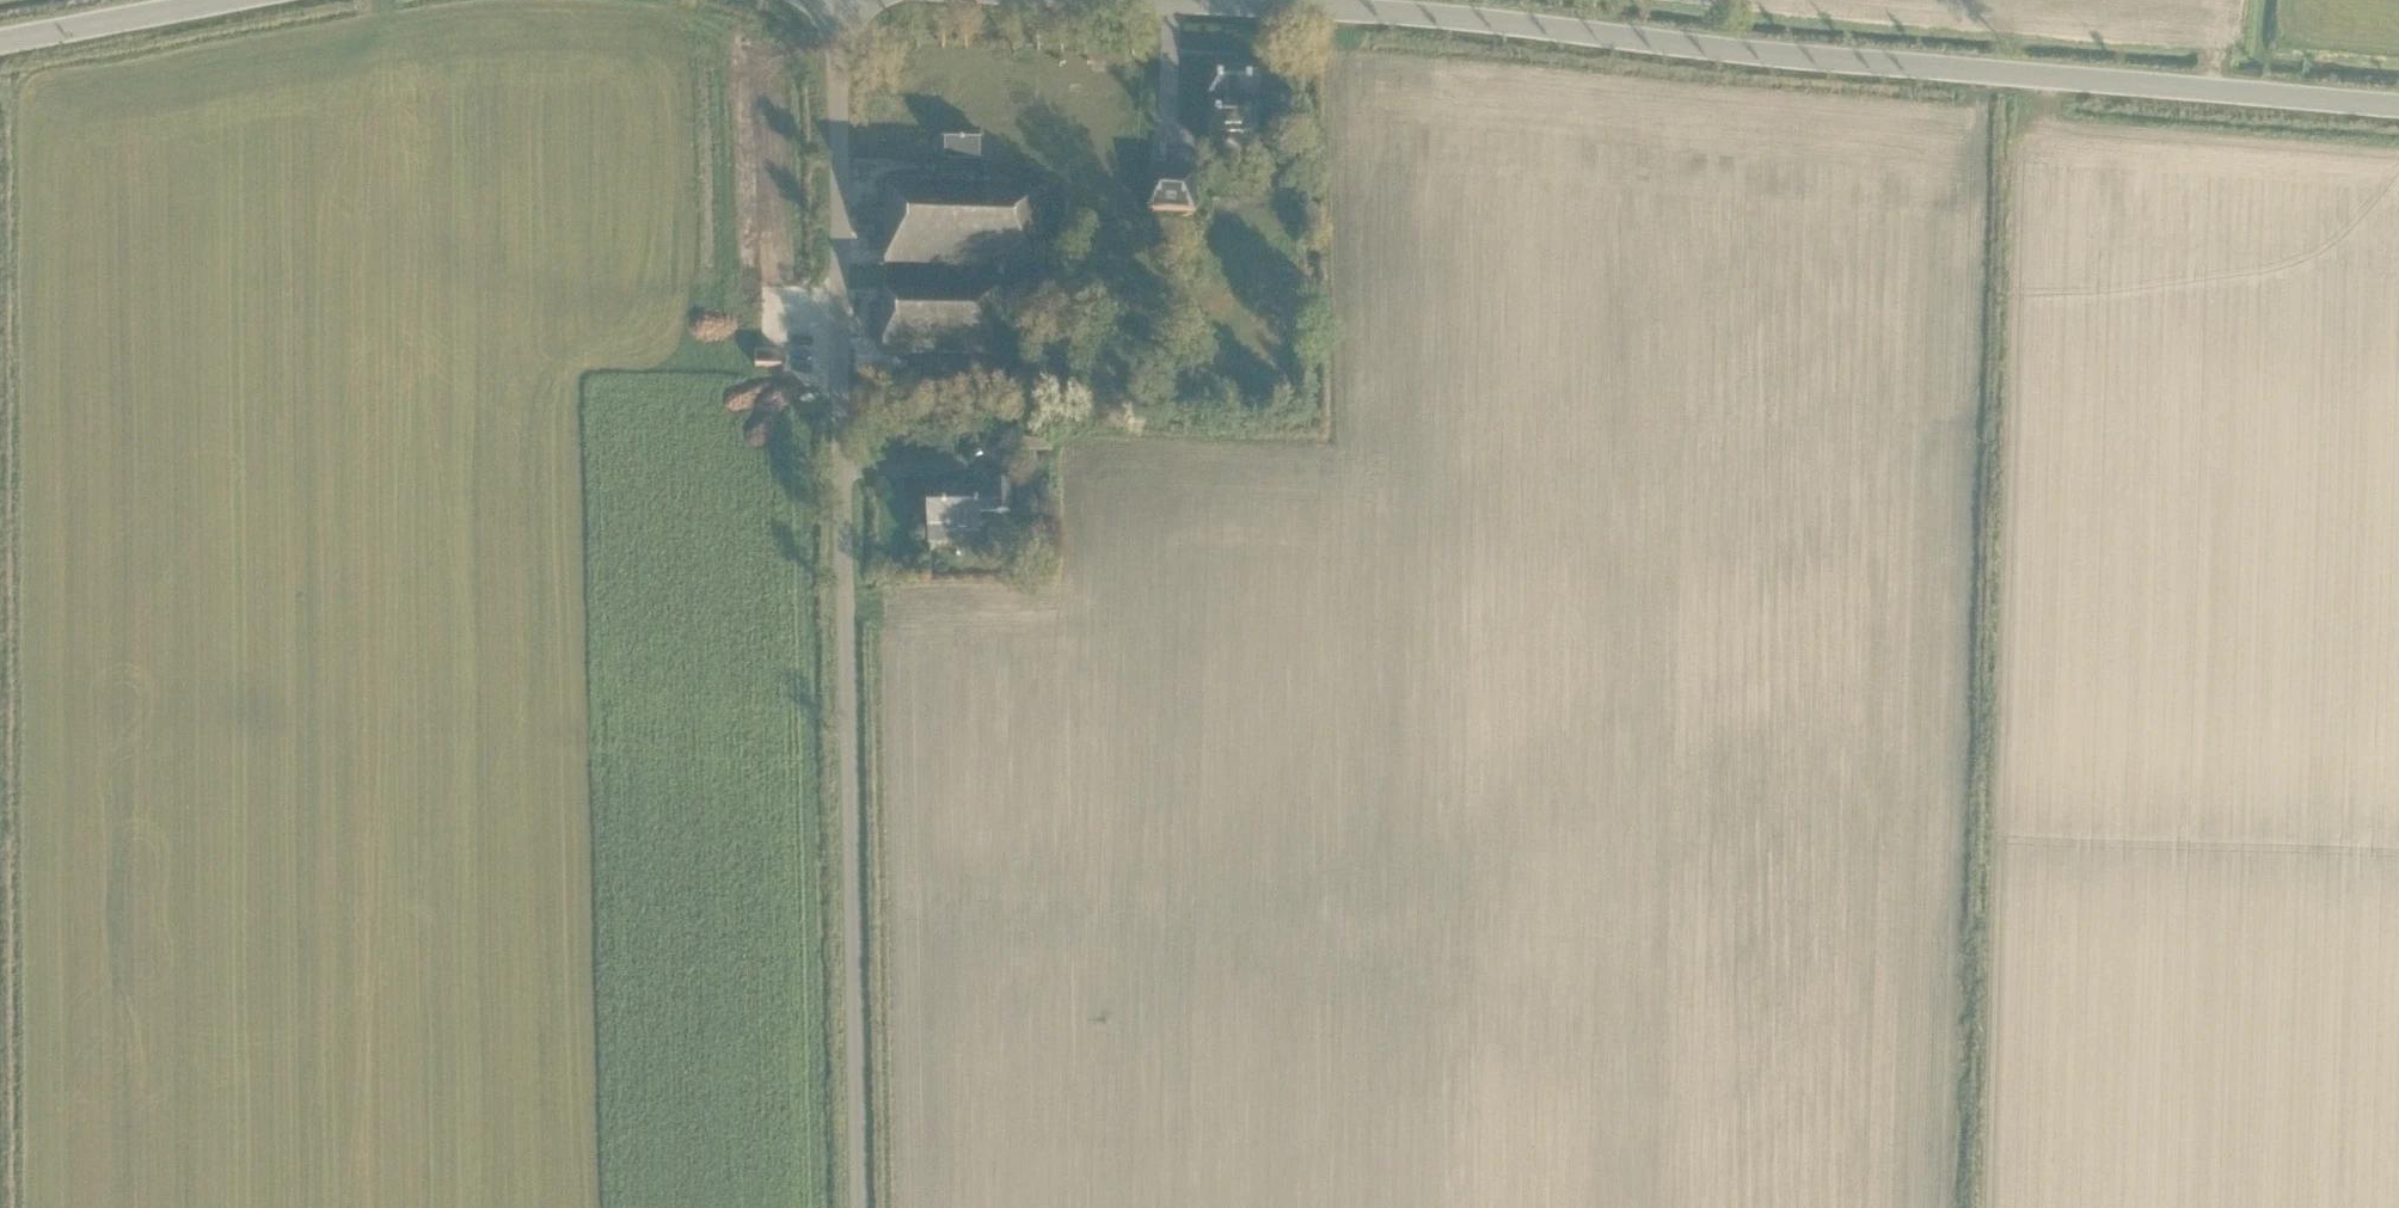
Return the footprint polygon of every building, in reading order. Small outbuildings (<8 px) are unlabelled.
[(1261,99),(1262,70),(1212,68),(1211,97),(1210,134),(1259,136),(1260,99),(1261,99)] [(980,159),(980,133),(949,132),(948,158),(980,159)] [(1198,174),(1150,172),(1149,210),(1196,212),(1198,174)] [(1001,355),(1002,317),(1002,276),(1041,277),(1044,189),(1011,189),(1011,181),(889,179),(884,353),(1001,355)] [(783,367),(783,354),(757,354),(756,366),(783,367)] [(1053,451),(1054,437),(1020,435),(1019,450),(1053,451)] [(980,513),(1011,513),(1011,482),(995,483),(995,494),(929,495),(930,545),(946,544),(946,531),(980,530),(980,513)]
